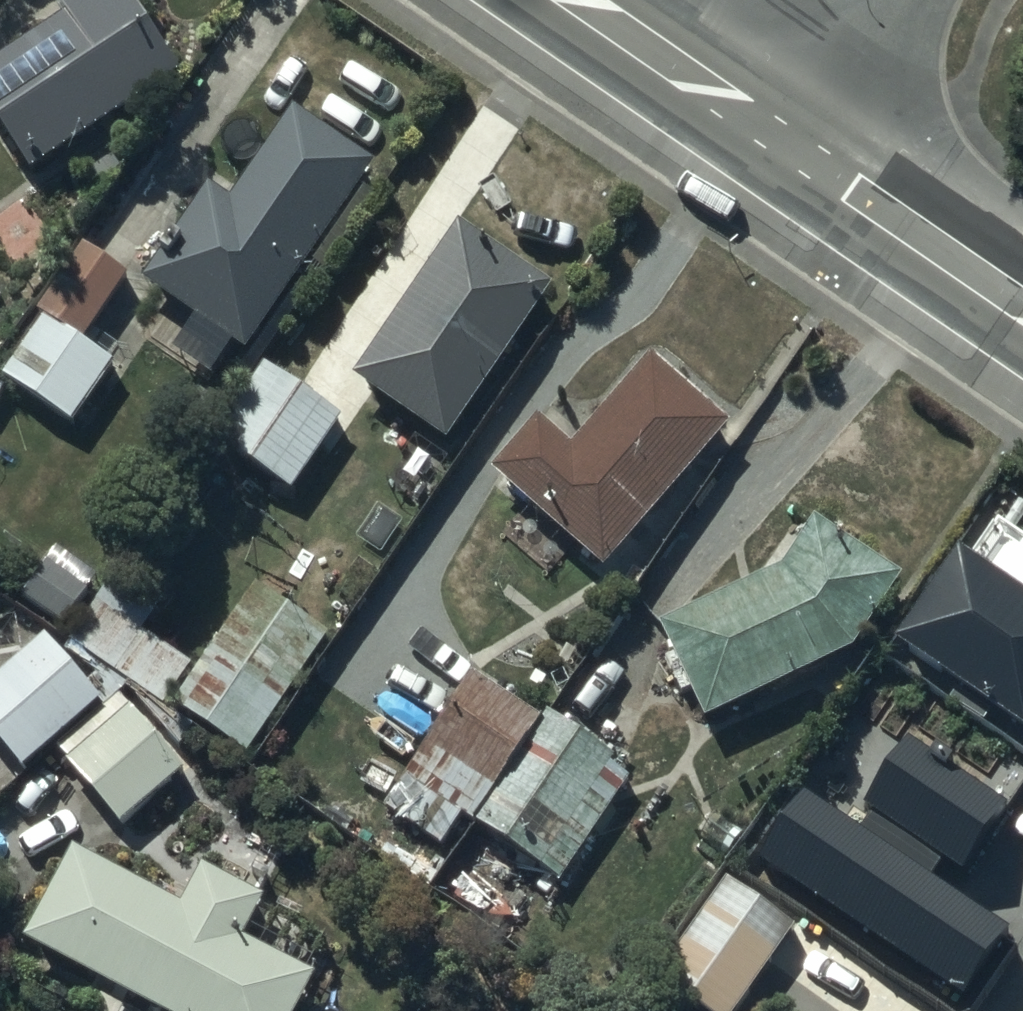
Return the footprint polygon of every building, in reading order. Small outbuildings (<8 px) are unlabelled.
[(68,24),(0,69),(0,126),(34,177),(171,86),(139,38),(157,26),(140,0),(64,0),(56,5),(68,24)] [(377,166),(292,114),(234,208),(208,192),(146,293),(200,326),(181,357),(219,380),(237,350),(257,362),(377,166)] [(557,296),(467,233),(356,389),(431,442),(391,499),(421,521),(468,455),(455,446),(510,369),(526,381),(549,348),(530,335),(557,296)] [(2,382),(74,429),(113,370),(41,323),(2,382)] [(601,578),(726,433),(648,366),(592,431),(556,401),(487,481),(601,578)] [(188,426),(294,496),(341,426),(268,377),(242,417),(209,395),(188,426)] [(809,534),(782,577),(660,635),(704,729),(849,660),(895,588),(809,534)] [(972,537),(900,657),(1022,731),(1022,568),(972,537)] [(73,642),(99,605),(108,590),(51,557),(19,611),(73,642)] [(337,637),(251,588),(178,712),(265,762),(337,637)] [(174,710),(202,664),(99,605),(73,652),(174,710)] [(0,687),(0,745),(31,779),(111,707),(52,641),(0,687)] [(464,820),(571,884),(633,782),(474,686),(395,814),(448,846),(464,820)] [(193,780),(148,722),(78,776),(123,834),(193,780)] [(1009,817),(898,742),(848,816),(819,796),(770,868),(970,1003),(1013,939),(953,899),(1009,817)] [(77,857),(27,952),(141,1010),(309,1010),(324,982),(253,945),(274,905),(207,870),(184,913),(77,857)] [(717,905),(662,983),(702,1010),(763,1010),(775,994),(766,987),(788,955),(717,905)]
